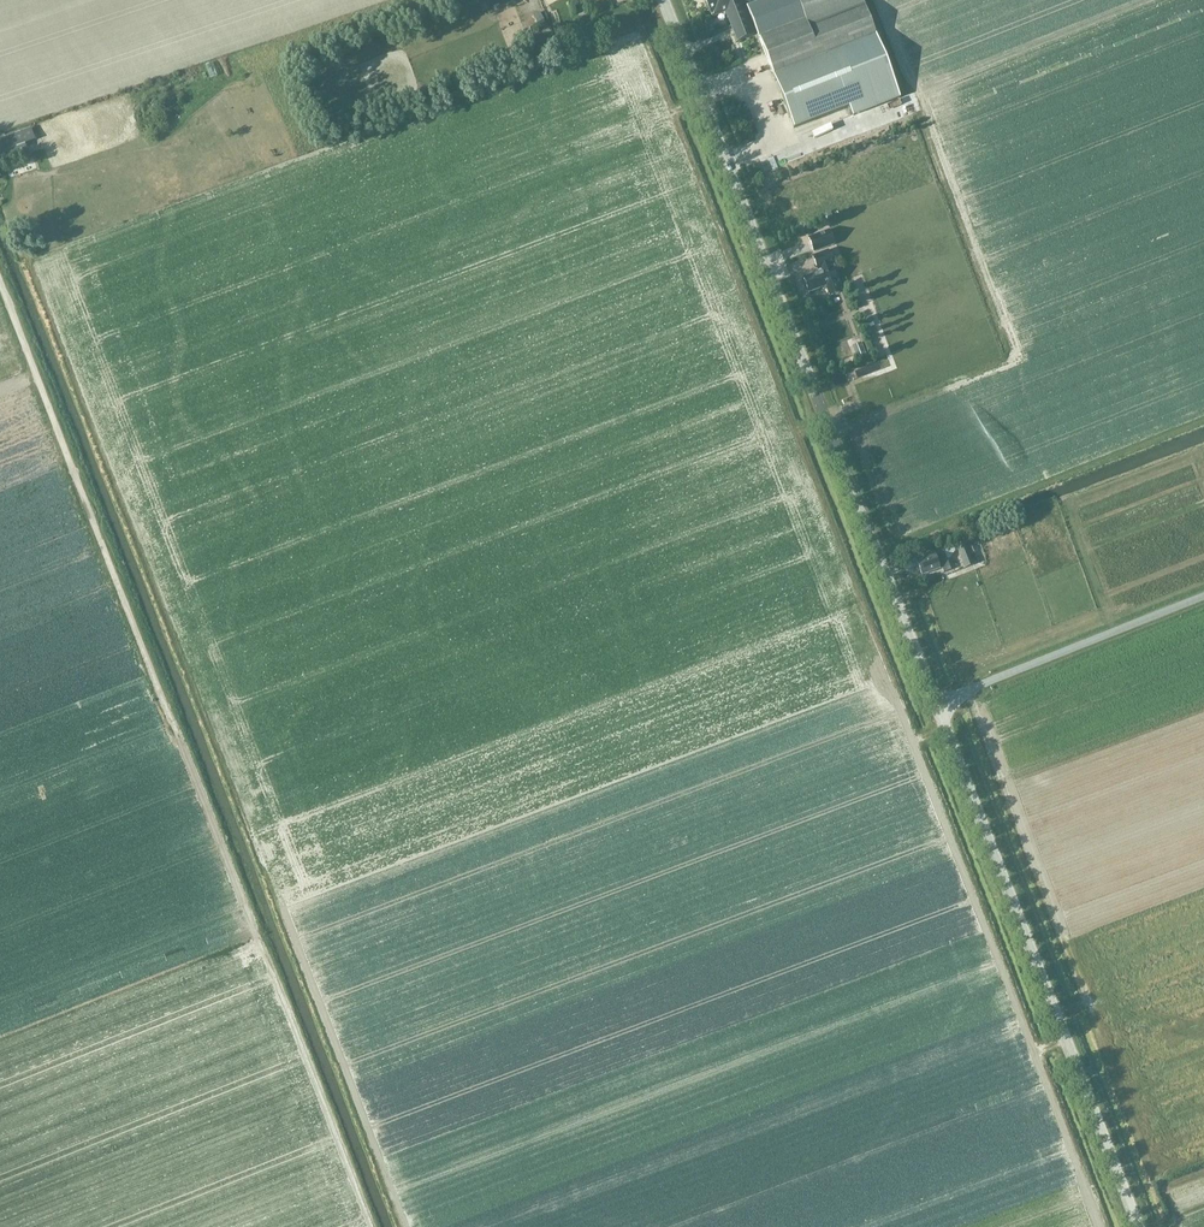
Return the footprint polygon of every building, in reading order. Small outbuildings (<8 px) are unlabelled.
[(491,8),(499,5),(496,0),(488,0),(491,8)] [(712,17),(725,12),(736,41),(754,35),(742,5),(751,2),(750,0),(706,0),(712,17)] [(746,7),(758,39),(772,74),(793,129),(848,107),(852,117),(900,98),(875,35),(866,9),(862,0),(764,0),(746,7)] [(539,13),(532,17),(536,25),(543,21),(539,13)] [(829,230),(808,237),(813,252),(833,245),(829,230)] [(817,272),(803,277),(808,293),(825,287),(829,297),(840,293),(832,268),(834,268),(828,249),(811,255),(817,272)] [(861,342),(853,345),(858,360),(867,357),(861,342)] [(974,565),(965,540),(955,544),(964,568),(974,565)] [(942,550),(916,560),(922,575),(942,567),(943,572),(949,570),(945,559),(950,557),(954,551),(952,546),(942,550)]
